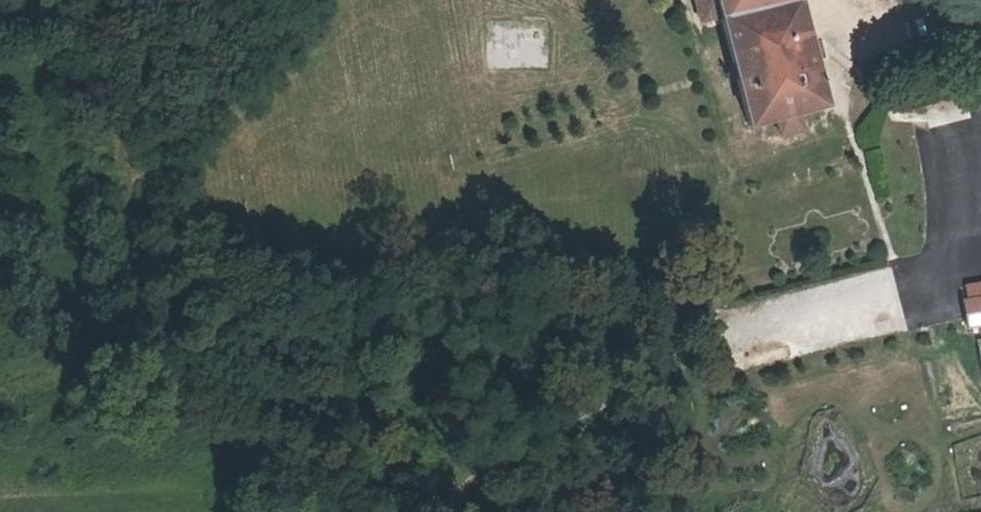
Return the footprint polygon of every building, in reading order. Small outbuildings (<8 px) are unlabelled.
[(698,16),(719,11),(747,126),(774,118),(776,128),(801,121),(799,113),(826,105),(799,0),(694,0),(698,16)] [(980,321),(980,293),(967,295),(971,323),(980,321)]
